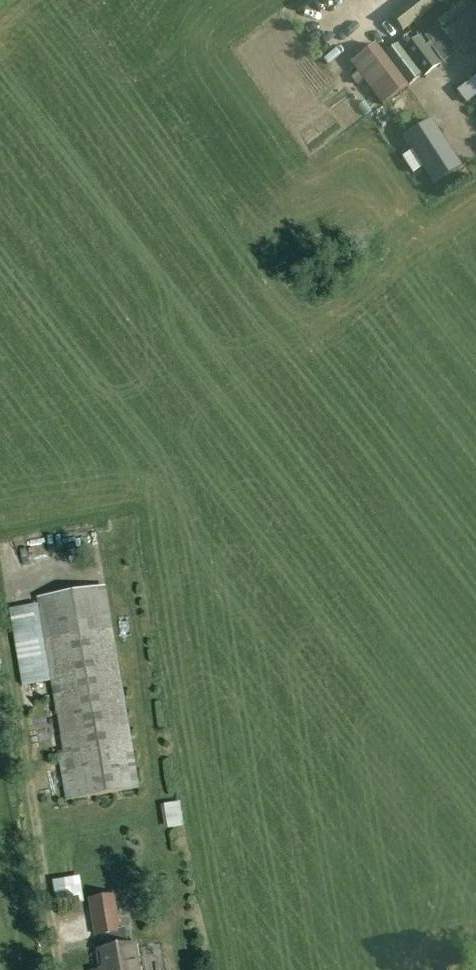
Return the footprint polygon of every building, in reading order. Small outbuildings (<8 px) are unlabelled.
[(403,30),(434,7),(429,0),(413,0),(392,16),(403,30)] [(468,2),(448,17),(447,15),(437,22),(456,48),(469,38),(475,46),(475,44),(475,13),(468,2)] [(352,63),(383,104),(407,86),(376,45),(352,63)] [(475,94),(475,75),(455,91),(465,103),(475,94)] [(462,166),(432,120),(405,138),(434,184),(462,166)] [(35,623),(40,622),(63,751),(57,752),(66,801),(139,788),(105,588),(37,599),(39,613),(33,613),(35,623)] [(167,826),(180,822),(173,798),(160,802),(167,826)] [(77,872),(50,877),(51,886),(79,881),(77,872)] [(120,925),(112,888),(85,894),(93,931),(120,925)] [(99,951),(102,969),(138,969),(134,946),(99,951)]
